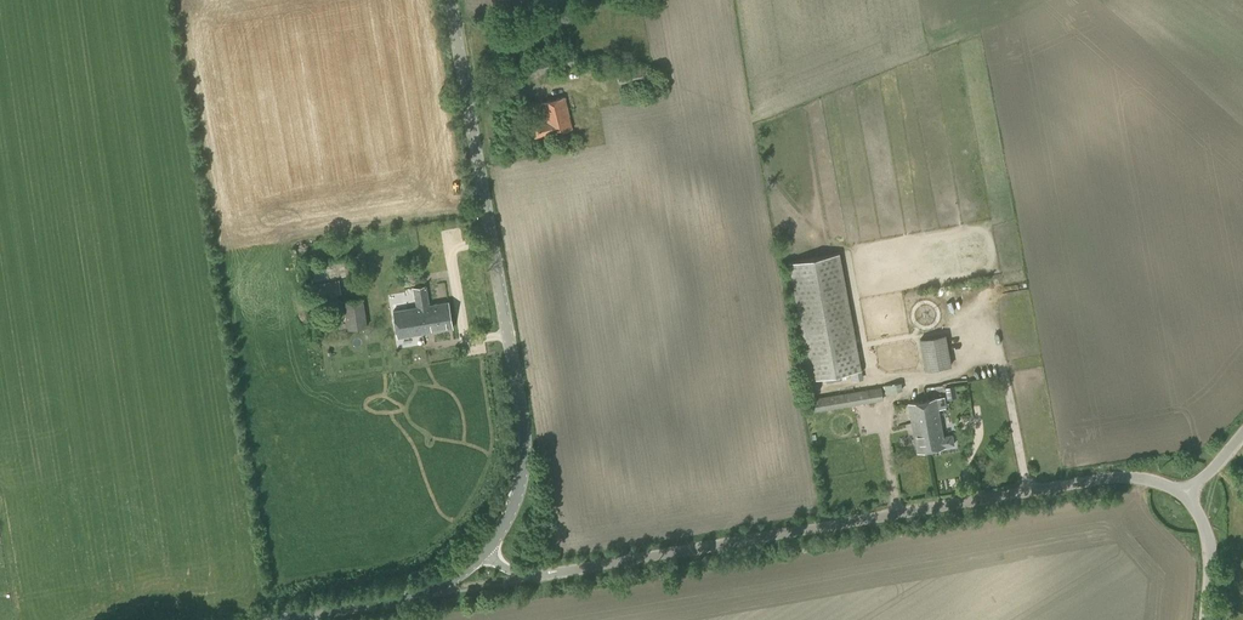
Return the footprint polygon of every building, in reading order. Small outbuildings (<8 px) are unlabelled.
[(550,133),(572,128),(564,97),(542,103),(546,121),(532,125),(535,136),(550,132),(550,133)] [(503,128),(513,126),(511,117),(502,118),(503,128)] [(854,371),(861,370),(839,253),(789,262),(811,380),(826,377),(840,374),(854,371)] [(339,280),(315,284),(317,298),(342,294),(339,280)] [(429,303),(426,286),(414,288),(417,306),(394,310),(398,336),(452,327),(448,300),(429,303)] [(344,299),(348,328),(367,326),(363,296),(344,299)] [(925,371),(951,366),(945,334),(919,339),(925,371)] [(840,374),(826,377),(827,385),(842,383),(840,374)] [(884,384),(884,392),(903,391),(903,383),(884,384)] [(947,399),(957,397),(955,385),(944,387),(947,399)] [(810,411),(883,400),(881,387),(808,399),(810,411)] [(936,398),(909,403),(917,451),(945,446),(945,445),(954,444),(952,435),(943,436),(936,398)]
